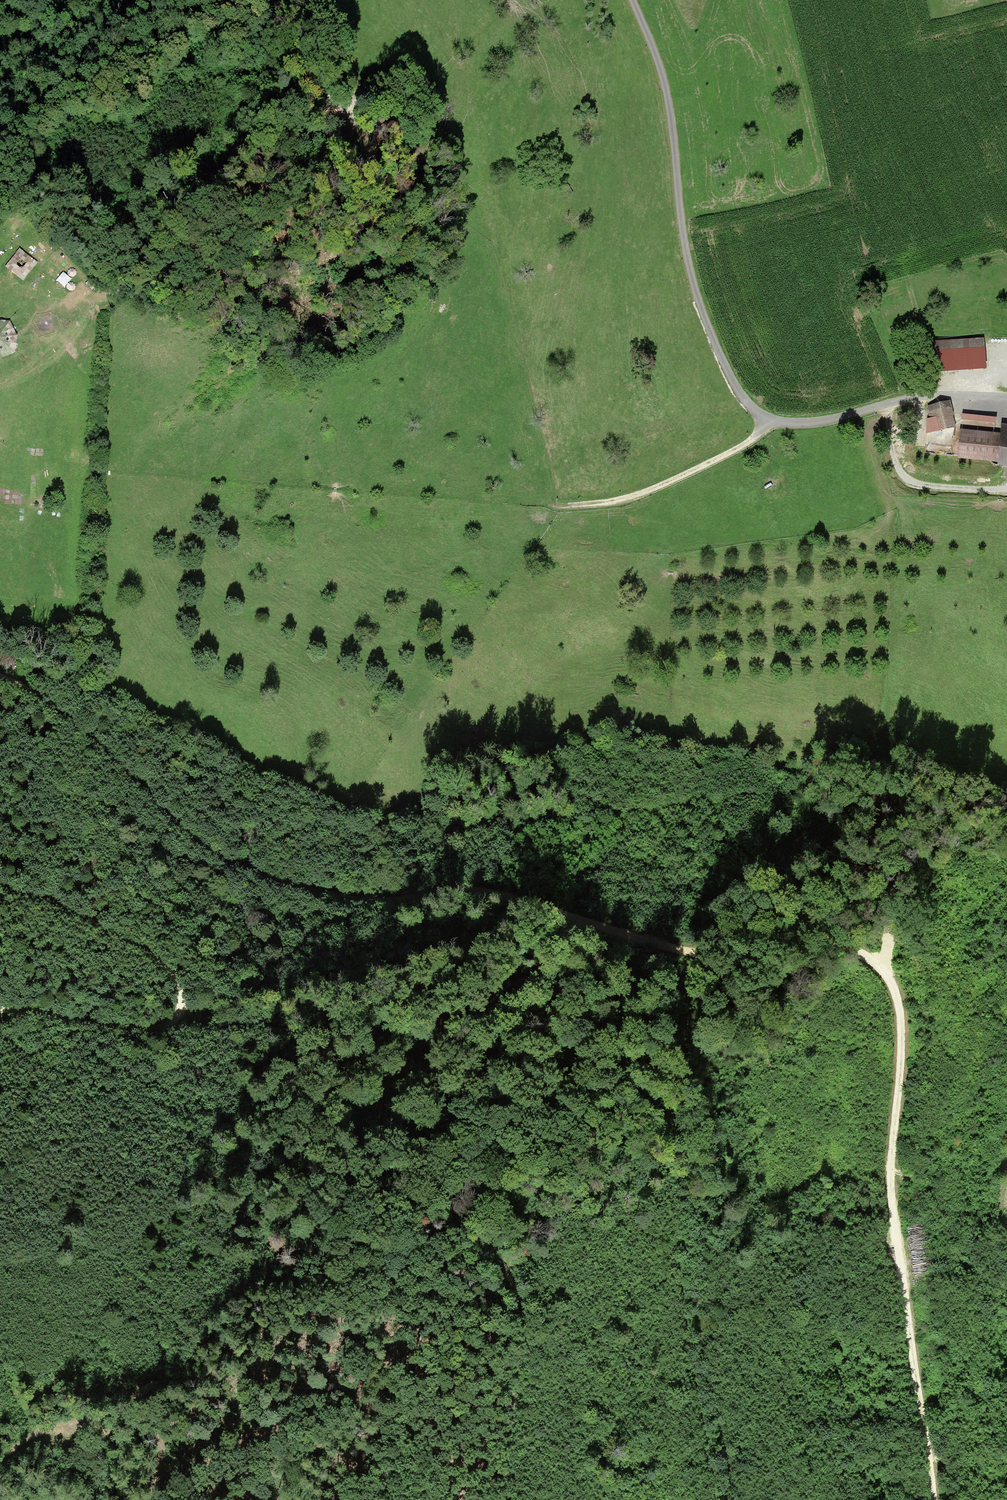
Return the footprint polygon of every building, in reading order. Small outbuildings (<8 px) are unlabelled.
[(985,350),(937,351),(937,374),(985,372),(985,350)] [(948,404),(929,408),(932,419),(927,420),(930,432),(953,427),(948,404)] [(994,419),(962,417),(962,423),(994,425),(994,419)] [(998,434),(960,430),(957,459),(995,463),(998,434)] [(1001,430),(997,467),(1006,468),(1006,431),(1001,430)]
